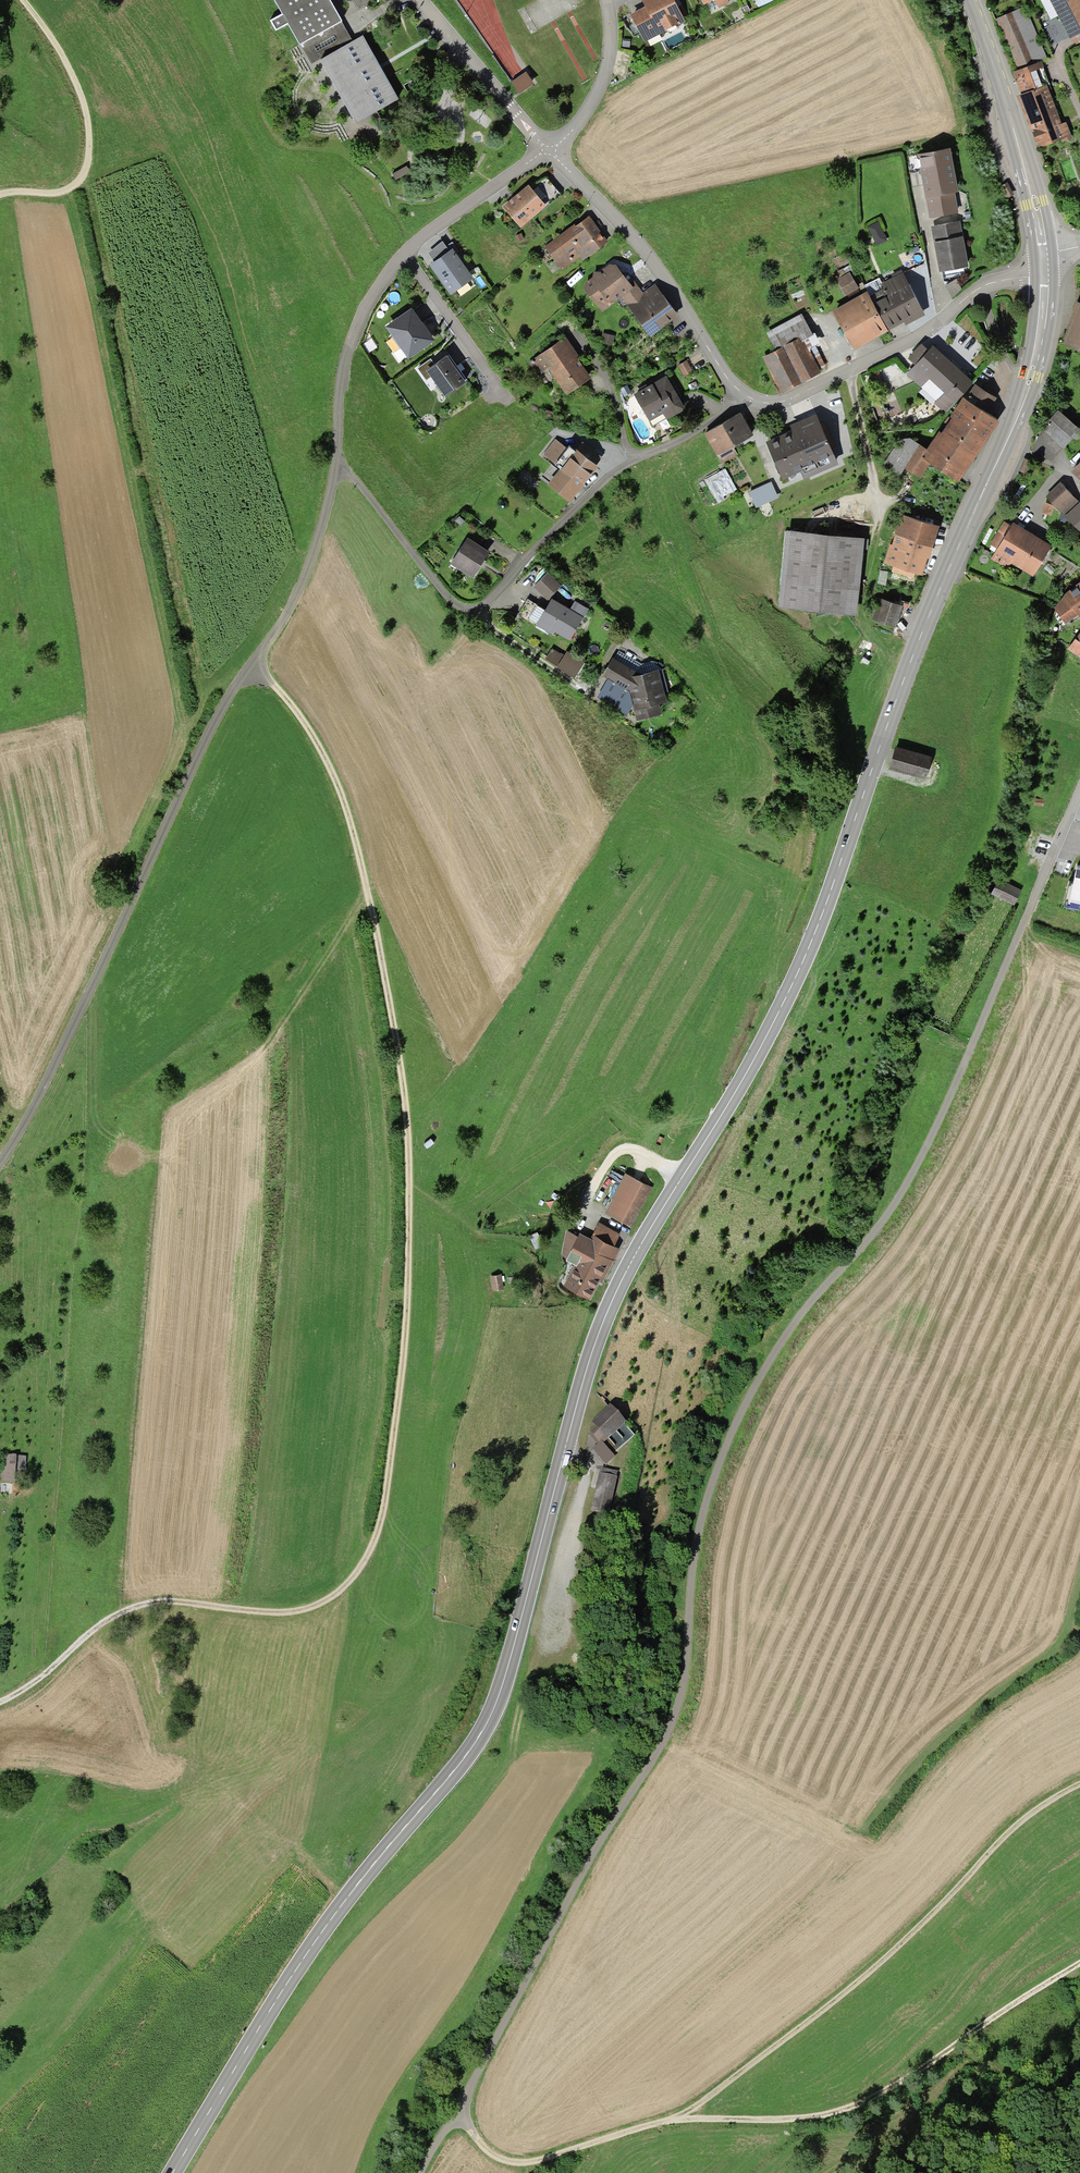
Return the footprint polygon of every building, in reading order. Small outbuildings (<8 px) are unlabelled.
[(329,0),(274,0),(283,16),(271,22),(277,31),(288,25),(300,47),(301,46),(312,65),(319,60),(356,125),(399,101),(363,37),(353,43),(329,0)] [(645,8),(630,16),(645,43),(685,22),(674,0),(641,0),(645,8)] [(704,7),(715,1),(719,9),(730,4),(728,0),(700,0),(704,7)] [(1049,0),(1044,0),(1041,1),(1051,21),(1058,17),(1049,0)] [(1079,0),(1049,0),(1058,17),(1059,19),(1070,40),(1073,39),(1079,35),(1079,3),(1079,0)] [(1047,59),(1025,8),(997,20),(1019,71),(1041,62),(1047,59)] [(1044,68),(1041,62),(1019,71),(1013,73),(1021,95),(1017,97),(1028,126),(1029,125),(1039,150),(1063,141),(1063,143),(1072,140),(1066,123),(1061,125),(1046,86),(1050,85),(1043,68),(1044,68)] [(531,75),(514,79),(519,97),(535,92),(531,75)] [(951,150),(917,156),(924,191),(929,219),(959,214),(955,195),(959,194),(951,150)] [(545,177),(531,189),(546,208),(561,196),(545,177)] [(1007,183),(999,188),(1006,200),(1014,195),(1007,183)] [(531,189),(528,187),(513,199),(503,208),(520,229),(546,208),(531,189)] [(569,230),(545,248),(562,271),(580,258),(583,262),(608,243),(589,217),(576,227),(575,226),(569,230)] [(934,247),(939,274),(969,269),(960,222),(931,228),(934,247)] [(879,223),(868,228),(877,246),(888,241),(879,223)] [(433,264),(429,267),(450,297),(474,280),(453,251),(433,264)] [(621,298),(633,289),(633,288),(616,266),(610,266),(600,273),(593,273),(593,278),(585,285),(584,290),(601,313),(621,298)] [(850,274),(837,280),(846,297),(859,291),(850,274)] [(884,290),(870,298),(888,333),(904,324),(906,327),(909,325),(925,316),(902,274),(881,285),(884,290)] [(960,279),(948,282),(952,293),(964,290),(960,279)] [(636,285),(633,288),(633,289),(621,298),(650,339),(678,317),(655,285),(643,294),(636,285)] [(870,298),(867,294),(832,313),(854,352),(874,341),(888,333),(870,298)] [(1077,303),(1069,323),(1068,325),(1071,327),(1063,346),(1079,352),(1079,304),(1077,303)] [(412,310),(385,329),(409,361),(435,343),(424,328),(412,310)] [(766,334),(776,352),(800,340),(802,343),(813,337),(813,336),(802,315),(766,334)] [(815,335),(813,336),(813,337),(802,343),(800,340),(776,352),(763,359),(781,395),(821,374),(819,371),(826,367),(817,351),(822,348),(815,335)] [(578,355),(566,338),(531,362),(540,375),(548,370),(566,397),(591,380),(577,359),(579,357),(578,355)] [(916,367),(928,352),(920,346),(908,360),(916,367)] [(946,415),(974,385),(944,358),(933,348),(928,352),(916,367),(907,376),(936,402),(934,404),(946,415)] [(458,368),(449,356),(435,366),(426,373),(430,378),(445,399),(468,383),(458,368)] [(435,366),(430,360),(418,369),(426,381),(430,378),(426,373),(435,366)] [(687,361),(678,366),(685,377),(693,372),(687,361)] [(666,378),(634,396),(650,423),(663,415),(667,421),(685,410),(666,378)] [(975,385),(970,393),(991,407),(996,399),(975,385)] [(963,400),(950,419),(952,421),(986,443),(999,424),(963,400)] [(1064,450),(1079,432),(1058,413),(1043,430),(1064,450)] [(740,414),(704,436),(718,458),(719,458),(722,464),(738,455),(735,449),(754,437),(741,416),(740,414)] [(790,427),(792,432),(766,444),(782,482),(801,474),(804,481),(838,466),(816,416),(793,426),(790,427)] [(986,443),(952,421),(942,435),(976,458),(986,443)] [(976,458),(942,435),(940,433),(927,452),(922,460),(930,466),(959,484),(974,461),(976,458)] [(568,449),(555,439),(543,455),(555,465),(568,449)] [(905,470),(920,447),(910,439),(900,440),(882,468),(899,478),(905,470)] [(576,452),(577,452),(596,467),(602,459),(582,444),(576,452)] [(922,460),(927,452),(920,447),(905,470),(920,480),(930,466),(922,460)] [(596,467),(577,452),(575,454),(568,449),(555,465),(554,467),(560,471),(548,486),(571,505),(575,500),(574,500),(598,469),(596,467)] [(1023,458),(1018,471),(1027,475),(1032,462),(1023,458)] [(1071,473),(1079,482),(1079,464),(1071,473)] [(737,490),(725,469),(706,480),(719,504),(725,500),(724,497),(737,490)] [(779,499),(771,482),(749,493),(756,509),(779,499)] [(1060,483),(1045,497),(1065,516),(1079,504),(1060,483)] [(1054,507),(1045,504),(1042,513),(1051,516),(1054,507)] [(1079,504),(1065,516),(1079,534),(1079,506),(1079,504)] [(896,531),(933,543),(939,521),(902,510),(896,531)] [(1012,527),(1004,522),(990,545),(997,550),(991,560),(1008,570),(1011,565),(1033,578),(1052,547),(1032,535),(1013,524),(1012,527)] [(787,525),(778,602),(856,611),(864,533),(787,525)] [(933,543),(896,531),(892,542),(890,541),(884,560),(894,562),(916,569),(922,571),(926,557),(927,554),(929,554),(933,543)] [(467,539),(450,565),(473,579),(483,564),(490,554),(467,539)] [(916,569),(894,562),(891,570),(914,576),(916,569)] [(548,569),(533,584),(547,598),(562,584),(548,569)] [(1064,590),(1065,591),(1055,602),(1065,619),(1078,610),(1079,613),(1079,578),(1064,590)] [(878,594),(871,616),(896,623),(903,602),(878,594)] [(570,605),(552,595),(546,604),(535,623),(552,632),(554,629),(570,638),(588,605),(575,598),(570,605)] [(1077,635),(1075,634),(1068,647),(1079,656),(1079,630),(1077,635)] [(556,664),(563,654),(552,647),(545,657),(556,664)] [(563,654),(556,664),(574,676),(585,659),(567,648),(563,654)] [(638,668),(612,654),(602,673),(629,689),(630,690),(637,719),(661,712),(659,700),(667,699),(658,665),(638,668)] [(894,746),(888,766),(925,777),(931,757),(894,746)] [(1035,798),(1034,804),(1043,806),(1045,800),(1035,798)] [(1077,862),(1069,894),(1079,896),(1079,862),(1077,862)] [(1001,877),(993,892),(1013,903),(1021,888),(1001,877)] [(626,1175),(606,1212),(629,1225),(649,1188),(626,1175)] [(594,1236),(612,1246),(618,1235),(600,1225),(594,1236)] [(569,1257),(579,1238),(565,1230),(562,1253),(569,1257)] [(577,1261),(565,1284),(589,1297),(616,1248),(612,1246),(594,1236),(591,1235),(589,1238),(581,1234),(579,1238),(569,1257),(577,1261)] [(490,1276),(492,1290),(501,1289),(500,1275),(490,1276)] [(594,1428),(606,1442),(627,1424),(615,1410),(594,1428)] [(3,1457),(0,1482),(19,1484),(22,1459),(3,1457)] [(596,1488),(591,1510),(608,1513),(615,1479),(595,1475),(592,1488),(596,1488)]
